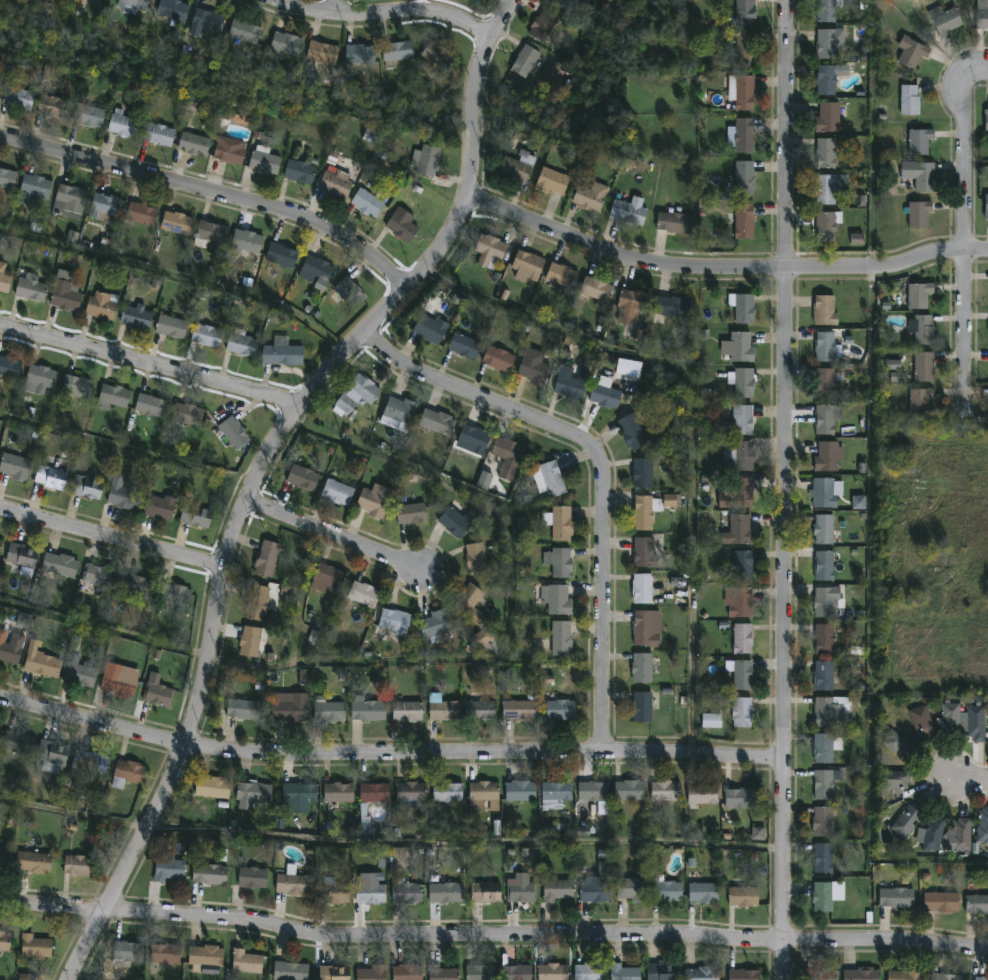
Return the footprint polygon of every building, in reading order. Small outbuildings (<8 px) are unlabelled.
[(119,5),(120,0),(153,0),(150,12),(139,9),(138,14),(124,10),(126,7),(119,5)] [(158,14),(162,0),(181,0),(185,1),(185,3),(192,5),(187,22),(185,21),(183,30),(171,26),(173,18),(158,14)] [(551,1),(551,0),(572,0),(568,9),(551,1)] [(731,3),(731,0),(751,0),(750,26),(732,25),(733,3),(731,3)] [(815,22),(814,0),(839,0),(840,7),(832,7),(832,13),(836,13),(836,22),(815,22)] [(975,9),(975,0),(987,0),(987,29),(974,29),(974,9),(975,9)] [(938,5),(941,12),(951,7),(959,24),(945,32),(946,35),(939,40),(925,11),(938,5)] [(198,8),(228,16),(222,33),(193,24),(198,8)] [(561,18),(545,44),(529,33),(545,8),(561,18)] [(265,27),(260,45),(231,36),(237,19),(265,27)] [(835,29),(835,48),(839,48),(839,59),(814,59),(814,29),(835,29)] [(278,31),(286,34),(287,33),(300,37),(306,40),(300,57),(272,49),(278,31)] [(929,48),(924,58),(919,55),(912,69),(895,61),(900,50),(895,47),(901,34),(929,48)] [(752,68),(733,68),(733,35),(752,35),(752,68)] [(319,42),(339,46),(339,45),(342,45),(337,65),(309,59),(313,39),(319,41),(319,42)] [(432,40),(440,45),(441,44),(450,51),(449,52),(456,58),(446,72),(422,54),(432,40)] [(415,59),(386,61),(384,43),(414,41),(415,59)] [(544,52),(530,78),(514,69),(527,43),(544,52)] [(369,44),(369,46),(377,46),(377,64),(363,64),(363,70),(351,70),(351,63),(347,63),(348,45),(369,44)] [(833,65),(833,95),(814,95),(814,65),(833,65)] [(750,76),(750,113),(732,113),(732,101),(725,101),(726,76),(750,76)] [(35,101),(33,111),(3,103),(8,85),(37,93),(35,101)] [(917,85),(916,97),(918,97),(918,116),(897,116),(898,85),(917,85)] [(72,102),(68,121),(39,114),(43,95),(72,102)] [(837,132),(812,132),(811,117),(816,117),(816,102),(837,102),(837,132)] [(108,110),(104,129),(96,127),(96,129),(94,129),(88,128),(88,125),(75,121),(79,103),(108,110)] [(142,121),(138,138),(118,135),(119,133),(109,131),(114,113),(142,121)] [(749,119),(749,131),(752,131),(750,153),(733,153),(733,147),(724,147),(725,127),(733,127),(733,118),(749,119)] [(149,122),(158,123),(178,130),(173,147),(144,139),(149,122)] [(925,155),(906,155),(906,129),(931,129),(931,139),(925,139),(925,155)] [(213,139),(208,157),(200,154),(199,157),(188,154),(189,151),(180,149),(185,131),(213,139)] [(249,149),(245,166),(215,159),(220,135),(248,142),(247,148),(249,149)] [(832,139),(831,169),(814,168),(814,154),(813,154),(814,139),(832,139)] [(443,149),(441,158),(442,158),(436,177),(417,172),(418,167),(412,165),(416,149),(423,151),(425,144),(443,149)] [(272,149),(270,154),(284,158),(278,176),(250,168),(255,150),(258,151),(259,145),(272,149)] [(539,157),(529,185),(508,178),(508,176),(501,173),(507,156),(521,161),(522,156),(520,156),(523,149),(532,152),(531,154),(539,157)] [(319,167),(313,185),(286,177),(291,158),(319,167)] [(751,162),(751,176),(753,176),(753,190),(750,190),(750,196),(732,196),(732,162),(751,162)] [(931,163),(930,193),(913,193),(913,188),(899,187),(900,179),(898,179),(899,162),(931,163)] [(330,166),(352,175),(349,180),(355,183),(348,200),(320,187),(330,166)] [(573,177),(565,197),(552,191),(550,196),(536,190),(545,166),(573,177)] [(15,190),(0,186),(0,168),(19,173),(15,190)] [(55,182),(50,199),(29,194),(27,202),(19,200),(26,174),(55,182)] [(833,190),(833,204),(814,204),(814,196),(812,196),(812,184),(815,184),(815,174),(840,174),(840,190),(833,190)] [(587,178),(612,188),(602,213),(593,210),(592,212),(582,208),(583,206),(574,202),(581,185),(584,186),(587,178)] [(61,184),(89,191),(81,221),(53,213),(61,184)] [(368,184),(382,193),(378,198),(387,203),(377,219),(372,215),(371,217),(361,211),(362,209),(357,206),(352,214),(348,211),(362,187),(364,189),(368,184)] [(97,192),(105,195),(106,193),(125,200),(120,216),(111,213),(108,222),(89,216),(97,192)] [(646,199),(643,207),(649,209),(644,227),(639,225),(638,227),(622,222),(623,220),(613,216),(618,199),(632,204),(635,196),(646,199)] [(160,209),(155,227),(127,220),(132,201),(160,209)] [(926,212),(926,229),(907,229),(907,213),(902,213),(902,207),(906,207),(906,202),(929,202),(929,212),(926,212)] [(750,205),(750,239),(732,239),(732,226),(725,226),(725,213),(732,213),(732,204),(750,205)] [(421,229),(411,244),(386,227),(400,206),(417,217),(413,224),(421,229)] [(167,211),(188,215),(187,216),(196,218),(191,237),(162,229),(167,211)] [(689,216),(688,233),(660,230),(662,212),(685,214),(684,216),(689,216)] [(832,242),(815,242),(814,212),(840,212),(840,222),(832,223),(832,242)] [(231,227),(227,246),(209,241),(208,247),(197,244),(202,220),(231,227)] [(40,233),(42,226),(31,223),(29,230),(40,233)] [(236,229),(247,232),(248,230),(258,233),(257,235),(266,237),(261,255),(240,249),(239,254),(230,251),(236,229)] [(79,234),(69,230),(66,240),(76,243),(79,234)] [(489,234),(503,240),(502,242),(510,245),(501,267),(498,266),(495,271),(479,264),(483,254),(477,251),(484,234),(488,236),(489,234)] [(862,245),(863,234),(851,234),(850,245),(862,245)] [(99,249),(111,252),(114,241),(102,238),(99,249)] [(302,252),(297,270),(267,261),(273,242),(302,252)] [(547,260),(538,282),(529,278),(527,283),(517,279),(520,271),(513,268),(520,249),(547,260)] [(311,255),(319,260),(320,258),(338,268),(326,290),(299,276),(311,255)] [(555,263),(564,267),(565,265),(582,273),(574,291),(548,280),(555,263)] [(9,295),(0,292),(0,272),(15,277),(9,295)] [(45,276),(43,284),(50,286),(45,303),(16,295),(20,278),(27,279),(29,273),(45,276)] [(368,298),(355,310),(335,289),(349,275),(368,298)] [(616,286),(607,310),(596,306),(599,300),(582,293),(589,276),(616,286)] [(84,295),(80,312),(51,304),(58,279),(81,285),(79,293),(84,295)] [(926,309),(906,310),(905,284),(930,283),(930,293),(925,293),(926,309)] [(651,294),(648,310),(643,309),(641,321),(622,317),(623,308),(621,308),(625,288),(651,294)] [(120,304),(115,322),(86,313),(93,289),(113,295),(111,301),(120,304)] [(751,293),(751,322),(732,322),(732,306),(725,306),(725,293),(751,293)] [(831,295),(831,314),(835,314),(835,326),(811,325),(811,295),(831,295)] [(653,296),(688,300),(685,319),(650,314),(653,296)] [(155,313),(151,330),(136,326),(135,330),(119,326),(125,305),(155,313)] [(270,322),(281,325),(283,313),(272,311),(270,322)] [(191,322),(187,335),(186,335),(185,340),(168,337),(169,336),(157,332),(157,331),(155,331),(160,314),(191,322)] [(450,329),(440,346),(415,331),(425,314),(450,329)] [(929,315),(929,327),(931,327),(931,345),(912,345),(912,315),(929,315)] [(197,323),(206,326),(206,325),(226,332),(221,349),(192,340),(197,323)] [(248,331),(247,335),(261,341),(256,359),(227,351),(231,333),(235,334),(237,328),(248,331)] [(747,330),(747,346),(750,346),(750,361),(728,361),(728,355),(718,355),(718,340),(727,340),(727,330),(747,330)] [(830,332),(830,343),(833,343),(833,351),(830,351),(830,363),(812,363),(813,332),(830,332)] [(484,344),(477,361),(451,351),(459,333),(484,344)] [(283,345),(283,346),(305,346),(305,366),(298,365),(298,367),(286,367),(286,364),(274,364),(275,344),(283,345)] [(491,346),(518,357),(511,374),(489,366),(490,365),(484,362),(491,346)] [(553,353),(548,366),(553,367),(545,389),(531,384),(532,380),(519,374),(526,355),(539,360),(543,349),(553,353)] [(931,382),(911,382),(912,352),(931,352),(931,382)] [(4,384),(0,383),(0,356),(24,362),(19,380),(6,377),(4,384)] [(646,363),(643,378),(619,374),(622,358),(646,363)] [(901,360),(886,360),(885,370),(900,370),(901,360)] [(31,364),(52,368),(51,370),(60,372),(55,390),(48,387),(45,396),(24,390),(31,364)] [(562,365),(575,369),(576,368),(582,370),(583,369),(593,372),(582,403),(553,393),(562,365)] [(841,366),(840,400),(814,399),(814,392),(811,392),(813,369),(831,370),(831,366),(841,366)] [(749,367),(750,396),(732,397),(732,384),(725,384),(725,371),(731,371),(731,367),(749,367)] [(383,390),(372,405),(364,399),(353,413),(349,410),(344,417),(334,409),(361,372),(383,390)] [(905,383),(905,373),(890,373),(890,383),(905,383)] [(66,375),(74,377),(74,375),(97,382),(92,400),(61,392),(66,375)] [(615,379),(613,388),(624,392),(618,410),(590,401),(596,383),(600,384),(603,376),(615,379)] [(104,383),(133,391),(128,409),(111,404),(109,412),(97,408),(104,383)] [(927,416),(907,416),(907,390),(930,389),(930,400),(926,400),(927,416)] [(170,402),(165,419),(136,411),(141,393),(170,402)] [(392,397),(406,402),(407,399),(420,404),(408,434),(381,423),(392,397)] [(177,403),(186,405),(187,403),(205,410),(201,427),(173,420),(177,403)] [(749,434),(726,434),(726,422),(730,422),(730,404),(749,404),(749,434)] [(831,419),(831,425),(833,425),(833,434),(831,434),(831,436),(813,436),(813,406),(840,406),(839,419),(831,419)] [(427,409),(441,415),(442,412),(459,421),(451,439),(420,425),(427,409)] [(651,444),(634,452),(633,448),(630,449),(624,435),(626,434),(620,421),(636,413),(651,444)] [(234,416),(241,426),(244,425),(248,432),(247,432),(252,440),(236,450),(220,427),(234,416)] [(474,425),(494,433),(485,455),(474,451),(476,447),(461,441),(467,425),(473,428),(474,425)] [(499,436),(508,440),(509,437),(521,442),(520,445),(526,447),(513,481),(493,473),(497,464),(503,467),(507,458),(493,453),(499,436)] [(750,470),(719,470),(719,441),(750,440),(750,470)] [(835,442),(835,446),(842,446),(842,459),(834,459),(834,471),(811,470),(811,456),(815,456),(815,442),(835,442)] [(33,460),(28,483),(13,480),(14,476),(0,472),(4,453),(33,460)] [(63,462),(62,467),(66,468),(65,472),(69,473),(64,492),(46,487),(47,485),(36,482),(40,465),(44,466),(45,463),(47,464),(49,458),(63,462)] [(558,458),(569,491),(552,498),(549,490),(541,493),(536,479),(531,481),(527,469),(558,458)] [(649,460),(649,487),(631,487),(631,482),(629,482),(629,465),(633,465),(634,460),(649,460)] [(323,474),(316,492),(288,481),(295,463),(323,474)] [(128,473),(126,479),(145,484),(138,510),(132,509),(131,511),(118,508),(118,505),(108,502),(116,473),(119,473),(119,471),(128,473)] [(476,486),(487,491),(493,475),(482,471),(476,486)] [(106,482),(101,501),(71,495),(77,474),(106,482)] [(750,477),(750,484),(755,484),(755,493),(751,493),(751,507),(731,507),(730,503),(721,503),(721,495),(731,495),(731,477),(750,477)] [(830,477),(830,480),(840,480),(840,495),(834,495),(834,508),(810,508),(810,477),(830,477)] [(331,479),(349,487),(351,482),(359,486),(349,508),(324,496),(331,479)] [(393,499),(384,522),(370,517),(372,512),(359,507),(366,489),(393,499)] [(649,494),(648,498),(659,498),(658,510),(649,510),(649,530),(630,530),(631,494),(649,494)] [(663,507),(677,507),(677,495),(663,494),(663,507)] [(179,499),(172,523),(144,515),(150,495),(166,500),(167,496),(179,499)] [(865,496),(852,496),(852,510),(865,509),(865,496)] [(457,499),(471,510),(474,507),(482,513),(461,539),(448,529),(449,528),(439,520),(457,499)] [(216,512),(211,531),(181,523),(187,503),(216,512)] [(430,522),(400,525),(398,507),(428,503),(430,522)] [(573,505),(573,520),(574,520),(575,527),(575,535),(573,535),(573,540),(554,540),(554,525),(543,524),(543,512),(555,512),(555,505),(573,505)] [(746,513),(746,529),(751,529),(751,544),(718,544),(718,532),(727,532),(727,513),(746,513)] [(831,514),(830,543),(812,543),(813,535),(810,535),(811,524),(813,524),(813,514),(831,514)] [(655,566),(629,566),(630,536),(662,537),(662,551),(655,556),(655,566)] [(283,543),(273,577),(256,572),(258,567),(256,567),(264,538),(283,543)] [(43,550),(37,569),(6,560),(11,541),(43,550)] [(486,541),(487,550),(493,549),(495,557),(490,558),(492,570),(471,573),(469,560),(467,560),(467,558),(468,557),(469,554),(467,544),(486,541)] [(573,547),(573,577),(554,577),(554,564),(545,564),(545,551),(555,552),(555,547),(573,547)] [(748,579),(730,580),(730,551),(748,550),(748,579)] [(47,551),(62,555),(62,553),(76,556),(76,558),(82,560),(77,579),(43,570),(47,551)] [(831,579),(812,579),(811,551),(831,551),(831,579)] [(116,568),(112,588),(96,584),(94,593),(80,590),(87,561),(116,568)] [(349,573),(338,597),(312,586),(323,561),(349,573)] [(159,580),(154,599),(146,597),(144,604),(118,598),(125,571),(159,580)] [(649,573),(648,603),(630,603),(630,599),(629,598),(630,573),(649,573)] [(357,579),(375,586),(375,588),(384,592),(376,609),(350,597),(357,579)] [(473,581),(487,592),(476,606),(489,617),(482,627),(454,605),(462,595),(461,595),(473,581)] [(164,582),(175,585),(175,583),(194,589),(189,607),(159,600),(164,582)] [(270,602),(268,613),(266,613),(265,620),(247,617),(252,584),(271,587),(270,602)] [(570,584),(570,599),(575,599),(575,614),(550,614),(550,602),(543,602),(543,585),(551,585),(551,584),(570,584)] [(749,616),(725,616),(724,587),(748,586),(749,616)] [(842,598),(842,608),(834,607),(834,617),(813,616),(813,608),(810,608),(812,586),(837,586),(837,598),(842,598)] [(384,607),(414,613),(408,637),(395,634),(396,630),(379,626),(384,607)] [(454,637),(429,644),(428,639),(426,640),(420,620),(434,616),(433,612),(448,608),(454,630),(453,631),(454,637)] [(656,646),(630,645),(630,611),(657,611),(656,646)] [(573,621),(573,636),(575,636),(575,649),(572,649),(572,655),(553,655),(553,621),(573,621)] [(749,652),(730,653),(730,623),(749,623),(749,652)] [(831,654),(813,654),(813,623),(831,623),(831,654)] [(263,628),(259,657),(241,654),(243,646),(241,645),(243,635),(244,635),(246,625),(263,628)] [(495,637),(485,626),(471,639),(481,650),(495,637)] [(19,665),(0,660),(0,640),(24,646),(19,665)] [(37,650),(64,658),(59,677),(25,669),(30,651),(36,652),(37,650)] [(649,653),(649,682),(630,682),(628,662),(630,662),(630,653),(649,653)] [(749,660),(749,689),(731,688),(731,671),(723,671),(723,659),(749,660)] [(95,662),(93,668),(100,669),(97,684),(89,682),(88,685),(80,684),(81,679),(68,676),(71,663),(84,665),(85,660),(95,662)] [(830,660),(830,690),(811,690),(812,684),(810,684),(810,670),(812,670),(812,660),(830,660)] [(139,679),(134,698),(101,689),(109,661),(126,666),(124,675),(139,679)] [(299,685),(308,684),(308,670),(299,670),(299,685)] [(148,682),(159,685),(160,684),(177,689),(172,708),(144,700),(148,682)] [(310,692),(310,721),(289,722),(289,720),(275,720),(275,692),(310,692)] [(648,692),(649,721),(631,721),(631,716),(629,716),(630,692),(648,692)] [(366,701),(368,700),(389,702),(388,720),(353,719),(353,701),(356,701),(356,695),(366,695),(366,701)] [(748,696),(749,726),(730,726),(729,707),(731,707),(731,697),(748,696)] [(831,727),(812,727),(812,696),(848,697),(848,720),(830,720),(831,727)] [(242,698),(242,699),(265,700),(264,720),(239,719),(239,717),(230,716),(231,698),(242,698)] [(571,699),(571,700),(578,700),(578,718),(556,720),(556,718),(549,718),(549,700),(571,699)] [(402,700),(424,701),(424,720),(406,722),(404,721),(404,719),(395,719),(395,701),(402,700)] [(474,700),(474,701),(497,701),(497,720),(468,720),(468,701),(474,700)] [(517,700),(539,700),(539,719),(535,719),(535,721),(522,721),(522,719),(505,719),(505,700),(517,700)] [(957,703),(957,735),(939,735),(939,725),(935,725),(935,718),(939,718),(939,703),(943,703),(943,700),(948,700),(948,703),(957,703)] [(461,701),(461,720),(431,719),(432,701),(461,701)] [(340,720),(340,721),(336,723),(317,721),(317,702),(346,702),(346,720),(340,720)] [(923,705),(929,719),(924,721),(926,727),(930,725),(935,738),(925,742),(923,737),(916,739),(909,718),(904,720),(902,714),(907,713),(906,711),(923,705)] [(982,706),(982,742),(971,742),(971,737),(965,737),(965,728),(959,728),(959,721),(965,721),(965,706),(982,706)] [(721,715),(702,715),(702,728),(721,728),(721,715)] [(889,728),(918,751),(909,761),(895,750),(891,754),(879,744),(884,739),(882,737),(889,728)] [(37,739),(32,756),(2,747),(7,730),(37,739)] [(830,733),(830,737),(840,737),(840,750),(830,750),(830,762),(811,762),(811,733),(830,733)] [(72,746),(67,765),(65,764),(62,775),(43,770),(45,760),(37,758),(43,738),(72,746)] [(112,757),(107,776),(91,771),(88,780),(71,775),(78,748),(112,757)] [(120,759),(128,762),(129,760),(148,767),(143,784),(127,779),(124,789),(112,785),(120,759)] [(830,799),(811,799),(811,769),(830,770),(830,799)] [(905,788),(877,788),(876,771),(908,771),(908,783),(905,783),(905,788)] [(228,777),(227,780),(233,781),(230,799),(196,795),(199,777),(213,778),(213,776),(228,777)] [(642,781),(641,800),(611,800),(612,781),(621,782),(621,779),(642,781)] [(532,780),(532,782),(538,782),(538,801),(509,801),(508,782),(517,782),(517,780),(532,780)] [(668,780),(677,781),(678,800),(648,800),(648,782),(668,780)] [(419,781),(419,783),(428,783),(428,807),(402,808),(402,801),(400,801),(400,783),(419,781)] [(492,781),(492,782),(501,782),(501,811),(491,811),(491,801),(487,801),(487,810),(471,810),(472,782),(492,781)] [(274,785),(273,803),(255,802),(254,809),(240,808),(241,800),(239,800),(240,782),(274,785)] [(356,782),(356,802),(326,801),(327,783),(335,784),(335,782),(356,782)] [(458,801),(458,802),(436,801),(436,782),(465,783),(465,801),(458,801)] [(565,801),(565,809),(546,809),(545,782),(576,782),(576,798),(575,798),(575,801),(565,801)] [(604,782),(603,800),(580,799),(581,782),(604,782)] [(319,802),(285,802),(285,784),(319,784),(319,802)] [(393,801),(363,801),(363,784),(393,784),(393,801)] [(716,804),(684,804),(685,785),(716,785),(716,804)] [(744,787),(744,788),(751,788),(751,807),(740,808),(732,808),(732,807),(723,807),(722,789),(744,787)] [(920,816),(901,838),(888,827),(906,805),(920,816)] [(829,807),(829,836),(810,836),(810,830),(809,830),(809,816),(811,816),(811,807),(829,807)] [(979,807),(987,807),(987,843),(980,843),(980,841),(974,841),(976,810),(979,810),(979,807)] [(943,819),(936,850),(928,849),(928,852),(919,850),(926,816),(943,819)] [(968,819),(967,850),(966,850),(966,855),(961,855),(961,850),(949,850),(951,821),(956,821),(956,818),(968,819)] [(764,827),(752,827),(751,840),(764,840),(764,827)] [(829,873),(811,873),(811,843),(830,843),(829,873)] [(10,866),(0,864),(0,845),(13,847),(10,866)] [(55,854),(53,873),(32,872),(32,871),(19,870),(20,851),(55,854)] [(74,855),(96,857),(95,876),(72,874),(72,873),(65,872),(66,855),(74,855)] [(187,860),(186,878),(167,878),(167,883),(155,881),(155,874),(158,874),(159,859),(187,860)] [(208,864),(208,865),(221,865),(221,866),(230,866),(229,885),(205,884),(206,882),(194,881),(195,864),(208,864)] [(298,864),(297,876),(313,877),(312,894),(278,892),(279,874),(288,874),(289,864),(298,864)] [(260,867),(260,869),(269,869),(268,888),(240,887),(241,867),(260,867)] [(530,873),(529,883),(538,883),(538,903),(510,901),(510,883),(519,882),(520,873),(530,873)] [(661,876),(661,881),(679,882),(679,900),(656,901),(656,900),(649,900),(650,882),(653,882),(653,876),(661,876)] [(337,877),(337,884),(351,884),(351,904),(332,904),(332,903),(322,903),(323,884),(326,884),(326,877),(337,877)] [(425,884),(424,903),(395,903),(395,884),(397,884),(397,877),(410,877),(409,883),(425,884)] [(600,878),(600,883),(607,883),(606,901),(577,902),(577,882),(583,882),(583,878),(600,878)] [(642,878),(642,903),(628,903),(628,898),(613,898),(613,878),(642,878)] [(553,905),(544,905),(544,880),(569,880),(569,898),(556,898),(556,901),(553,901),(553,905)] [(458,882),(458,883),(465,883),(465,902),(431,902),(431,884),(458,882)] [(487,903),(473,903),(473,882),(503,882),(503,902),(487,901),(487,903)] [(830,882),(829,911),(811,911),(811,903),(809,903),(809,892),(811,892),(811,882),(830,882)] [(715,883),(714,902),(706,902),(706,904),(693,904),(693,901),(685,901),(685,883),(715,883)] [(387,904),(358,904),(358,884),(387,884),(387,904)] [(747,905),(747,907),(725,905),(726,887),(755,887),(755,905),(747,905)] [(905,887),(905,889),(910,888),(911,908),(889,908),(889,906),(877,906),(876,889),(905,887)] [(955,893),(955,912),(936,912),(936,911),(921,911),(922,892),(955,893)] [(963,895),(987,895),(987,914),(963,913),(963,895)] [(11,951),(0,950),(0,931),(13,934),(11,951)] [(55,939),(54,957),(46,957),(45,963),(33,963),(34,956),(23,956),(24,932),(35,933),(35,938),(55,939)] [(145,943),(144,961),(132,961),(132,968),(114,967),(116,941),(145,943)] [(173,943),(173,945),(183,945),(182,963),(161,964),(161,963),(151,962),(152,944),(173,943)] [(220,945),(220,948),(225,949),(224,966),(205,964),(204,973),(194,972),(194,965),(190,965),(192,946),(206,947),(206,944),(220,945)] [(265,955),(263,974),(235,971),(237,948),(247,949),(246,953),(265,955)] [(311,964),(310,979),(276,979),(277,961),(311,964)] [(637,967),(637,979),(612,979),(612,962),(618,962),(618,967),(637,967)] [(673,964),(674,979),(644,979),(644,963),(668,962),(668,964),(673,964)] [(570,965),(570,979),(541,979),(541,965),(560,963),(560,965),(570,965)] [(607,966),(607,979),(578,979),(578,964),(600,963),(600,966),(607,966)] [(425,966),(425,979),(395,979),(395,966),(401,966),(401,964),(418,964),(418,966),(425,966)] [(461,968),(460,979),(431,979),(431,964),(441,965),(441,968),(461,968)] [(533,965),(533,979),(505,979),(505,966),(513,966),(513,964),(523,964),(533,965)] [(389,965),(388,979),(359,979),(359,969),(374,969),(374,965),(389,965)] [(497,966),(496,979),(468,979),(468,965),(497,966)] [(352,967),(352,979),(322,979),(322,966),(334,966),(352,967)] [(716,969),(716,979),(682,979),(681,969),(696,969),(696,966),(710,966),(710,969),(716,969)] [(875,970),(875,979),(841,979),(841,970),(855,970),(855,967),(870,967),(870,970),(875,970)] [(756,970),(755,979),(725,979),(726,969),(756,970)] [(833,970),(833,979),(804,979),(804,969),(828,969),(828,970),(833,970)] [(920,973),(920,979),(885,979),(886,970),(920,973)] [(963,976),(963,979),(928,979),(929,972),(963,976)]
